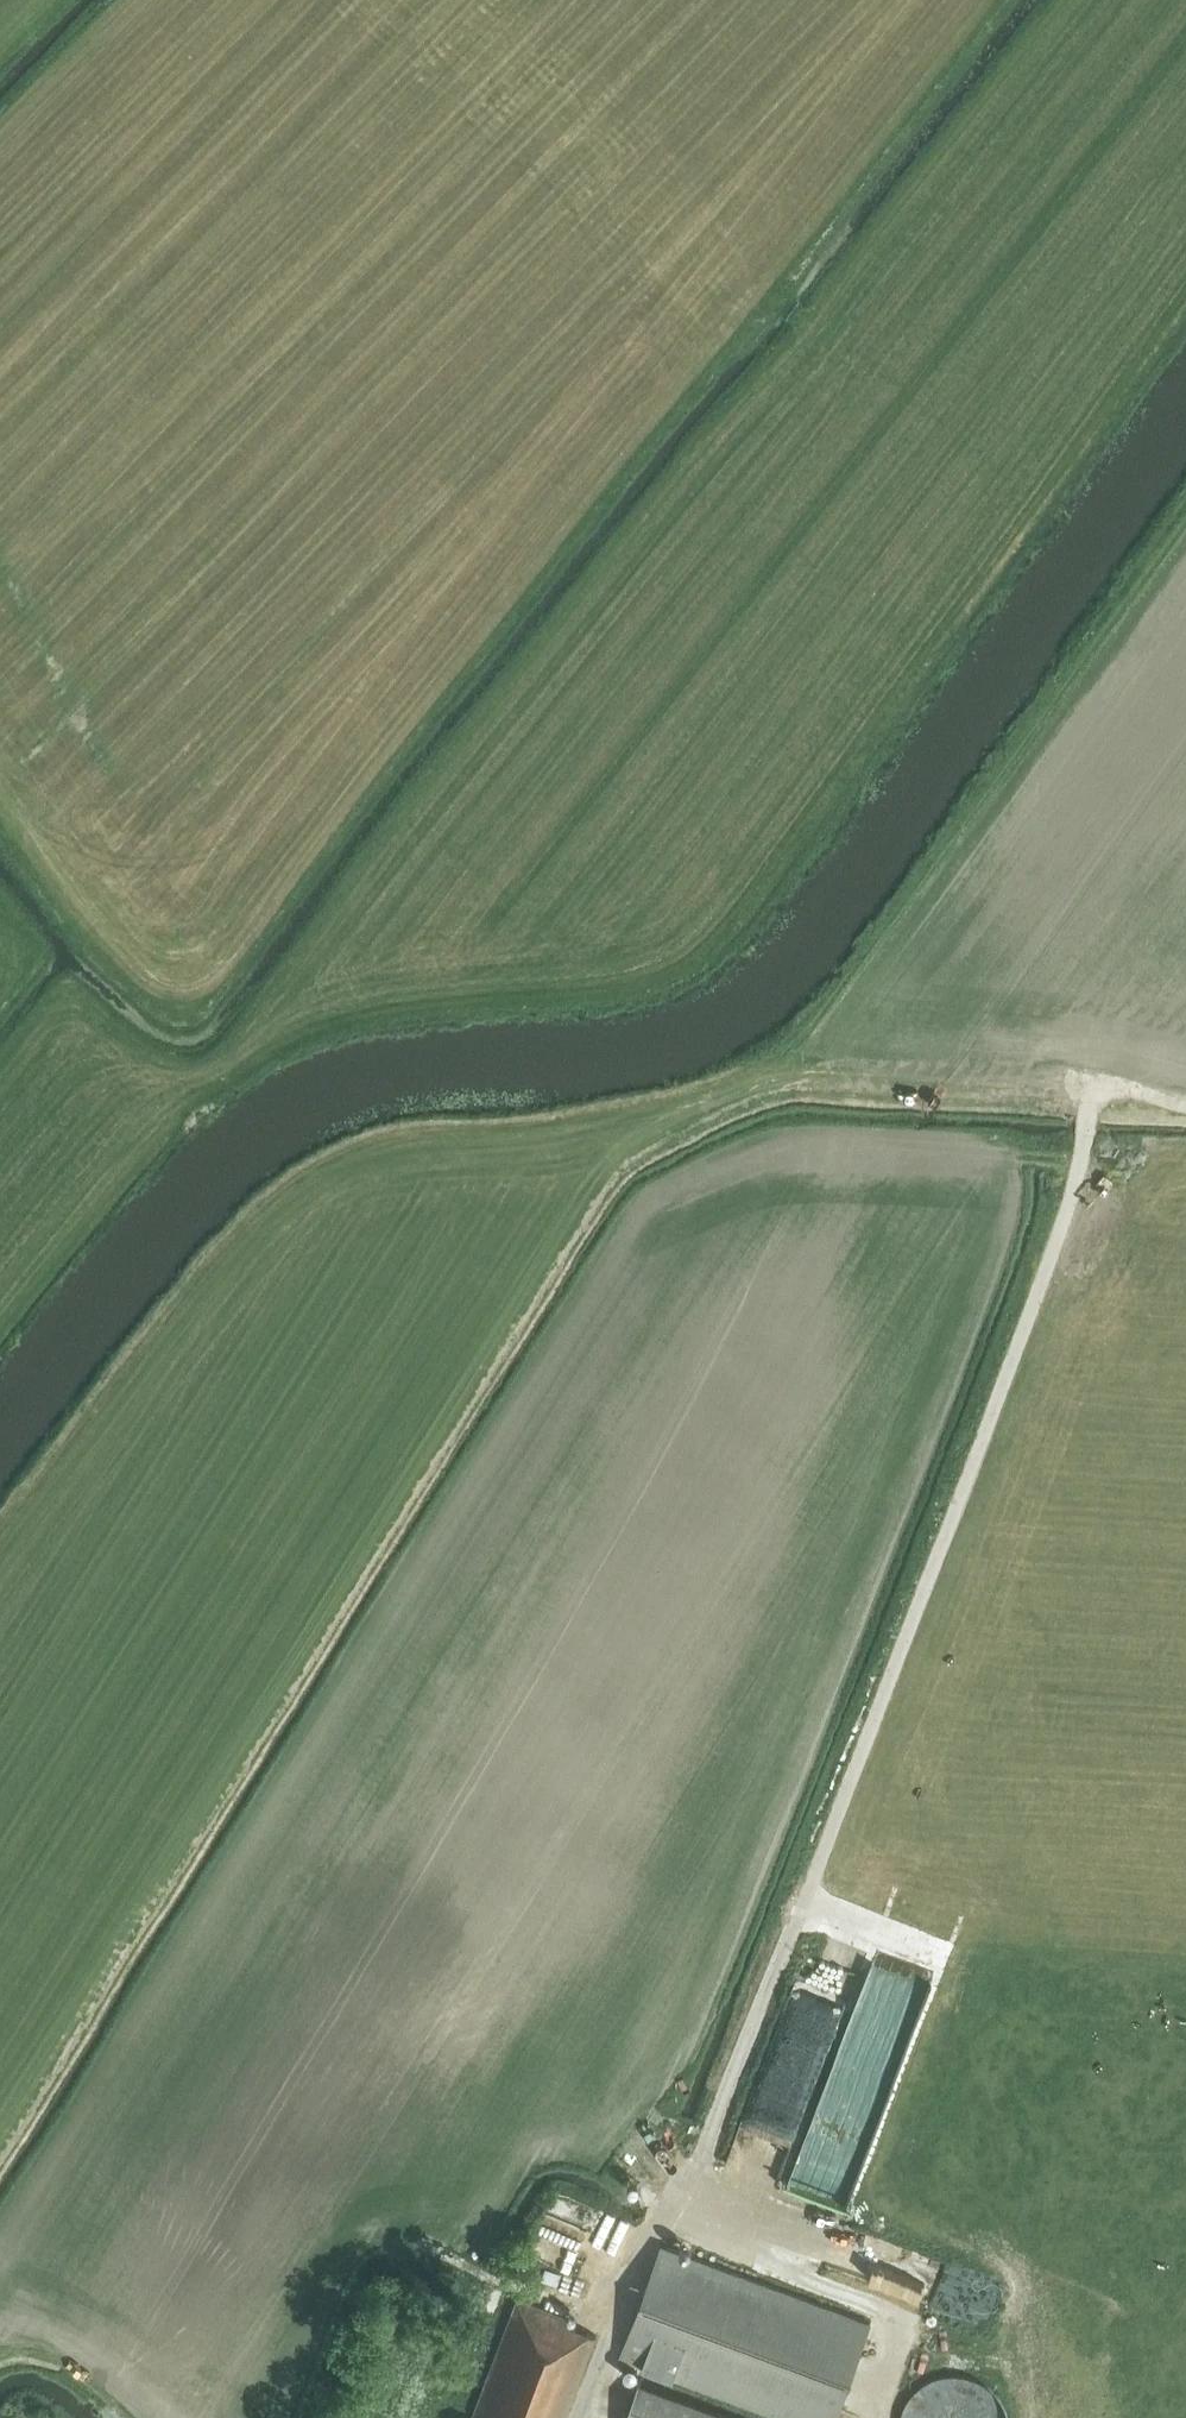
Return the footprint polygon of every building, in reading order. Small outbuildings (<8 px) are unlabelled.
[(823,2196),(849,2205),(863,2161),(849,2157),(841,2182),(794,2166),(790,2179),(825,2191),(823,2196)] [(570,2244),(562,2268),(587,2277),(595,2253),(570,2244)] [(662,2245),(621,2358),(785,2417),(835,2417),(869,2321),(662,2245)] [(597,2336),(575,2327),(577,2322),(518,2298),(472,2414),(477,2416),(476,2417),(564,2417),(597,2336)] [(932,2383),(936,2417),(1003,2417),(998,2375),(932,2383)] [(638,2382),(625,2417),(736,2417),(638,2382)]
